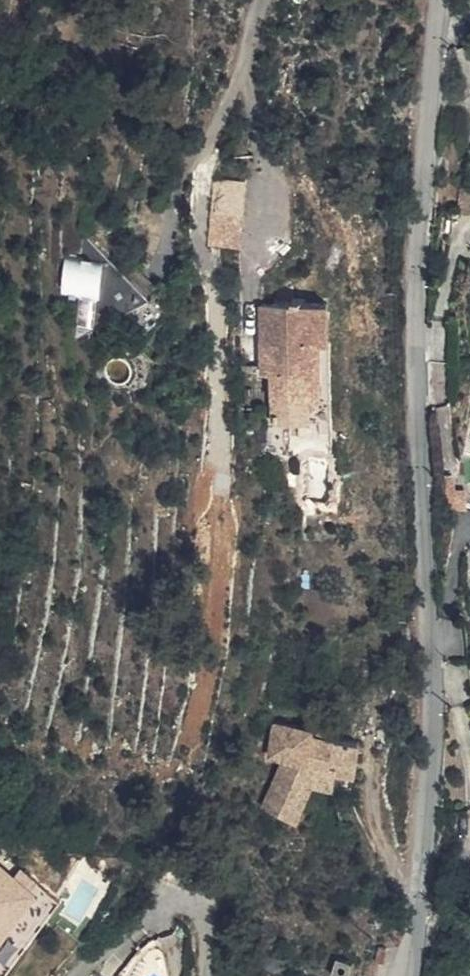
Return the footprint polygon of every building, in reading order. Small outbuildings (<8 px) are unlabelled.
[(217,178),(212,242),(242,244),(247,180),(217,178)] [(151,295),(89,237),(87,260),(69,259),(66,297),(98,300),(96,326),(151,295)] [(270,318),(271,374),(274,374),(275,420),(322,419),(320,346),(328,346),(327,300),(269,302),(270,318)] [(270,318),(269,302),(260,302),(262,374),(271,374),(270,318)] [(312,725),(275,723),(287,757),(253,796),(278,817),(291,802),(296,806),(316,783),(317,768),(357,770),(359,738),(331,736),(328,730),(321,729),(317,736),(312,735),(312,725)] [(357,770),(317,768),(316,783),(356,785),(357,770)] [(291,802),(278,817),(283,821),(296,806),(291,802)] [(27,884),(20,879),(0,864),(0,922),(27,884)] [(7,975),(63,899),(26,871),(20,879),(27,884),(0,922),(0,970),(7,975)] [(372,950),(368,966),(380,969),(384,954),(372,950)]
